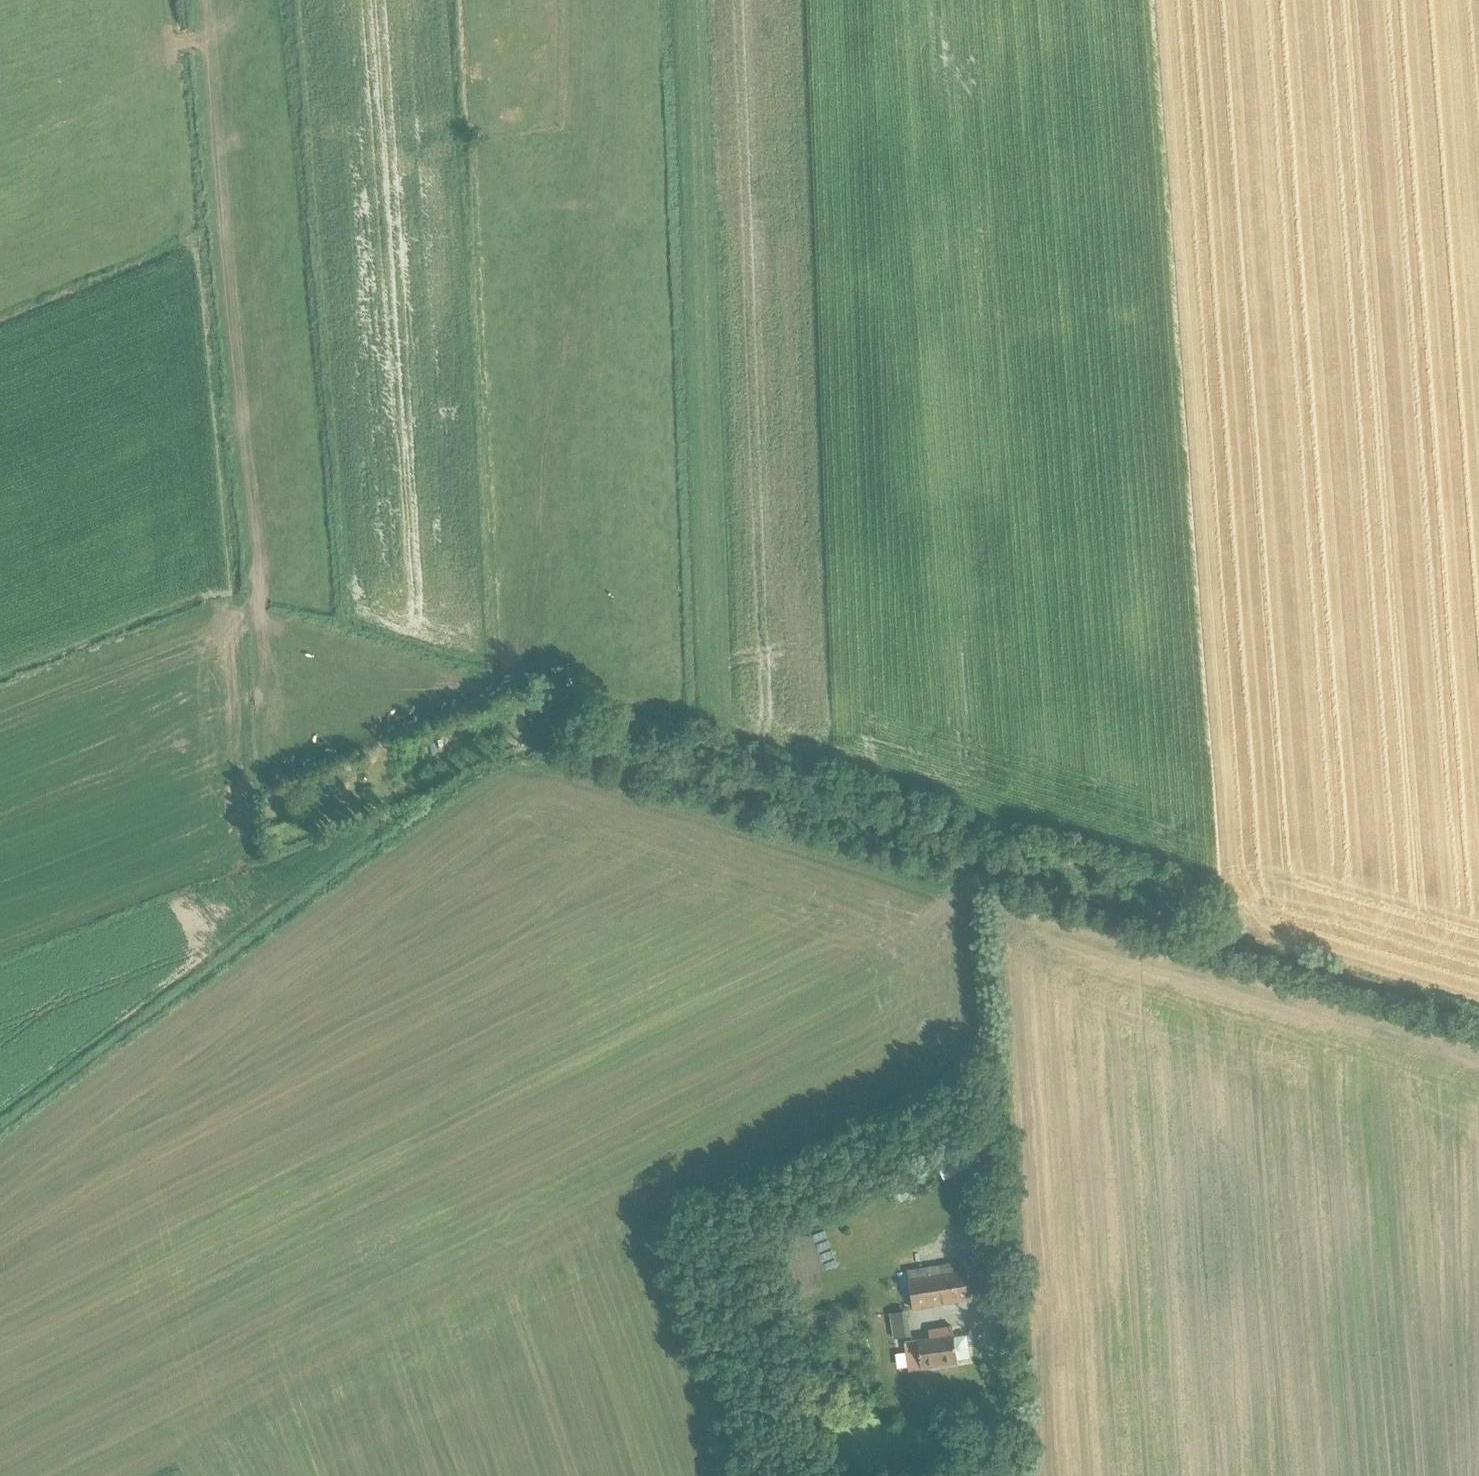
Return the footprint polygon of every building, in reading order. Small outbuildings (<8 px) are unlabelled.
[(373,787),(363,791),(370,809),(380,805),(373,787)] [(787,1244),(770,1250),(788,1299),(819,1288),(813,1274),(839,1265),(825,1229),(821,1231),(817,1220),(783,1233),(787,1244)] [(959,1262),(908,1270),(914,1308),(959,1302),(973,1299),(972,1297),(986,1295),(983,1268),(981,1269),(979,1256),(958,1259),(959,1262)] [(906,1311),(889,1314),(893,1339),(911,1336),(906,1311)] [(918,1339),(906,1341),(910,1370),(958,1363),(958,1360),(971,1358),(967,1335),(955,1337),(953,1326),(930,1329),(931,1337),(918,1339)]
